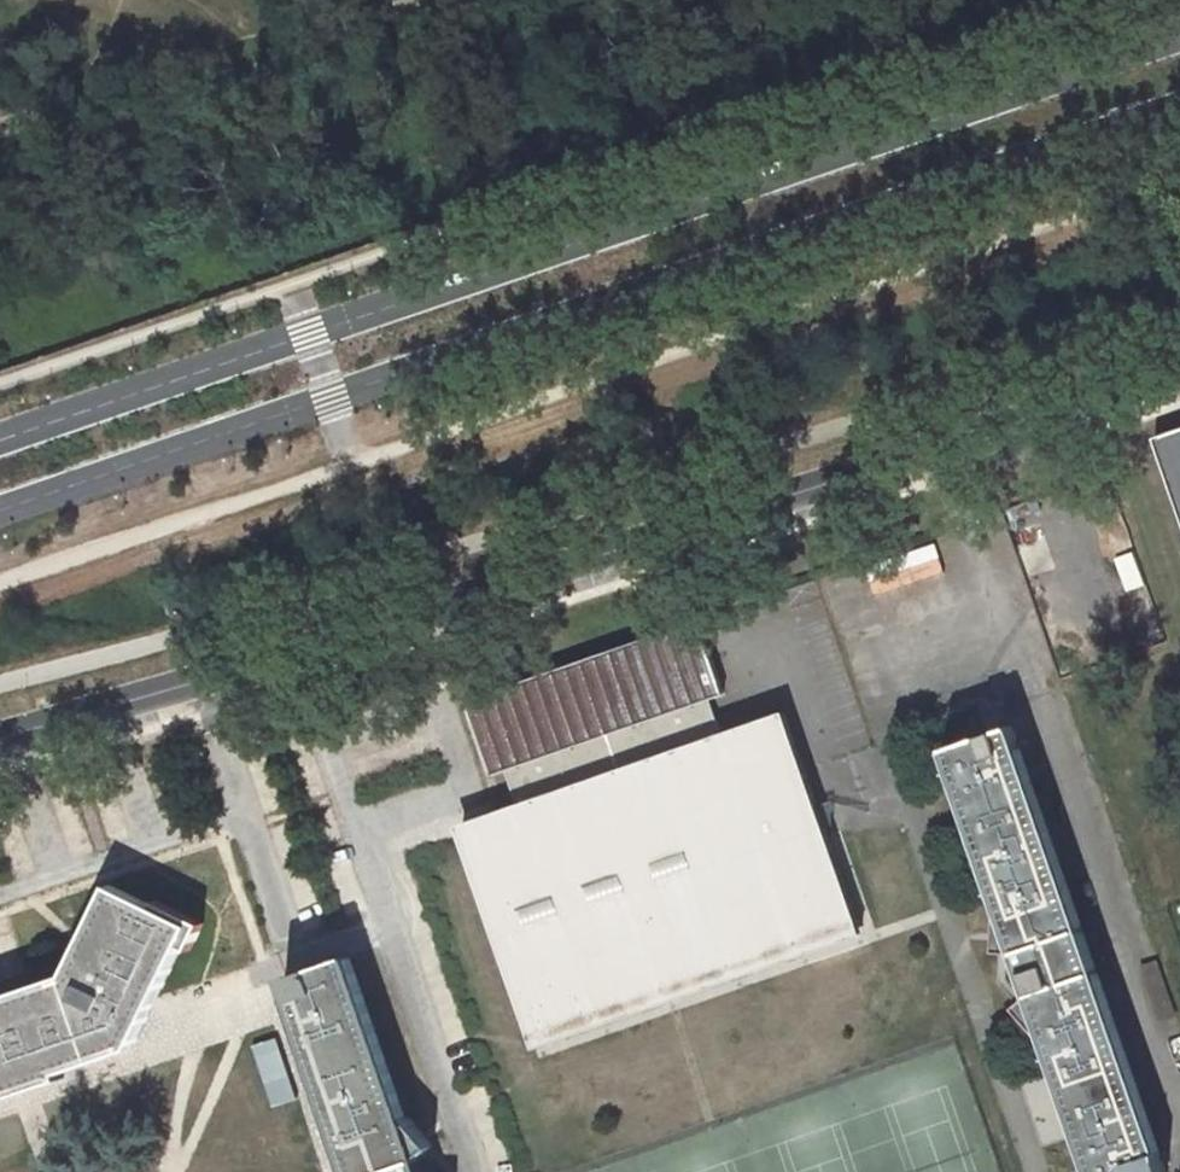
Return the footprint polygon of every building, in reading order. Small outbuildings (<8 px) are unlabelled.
[(1154,438),(1179,512),(1179,429),(1154,438)] [(930,543),(861,564),(869,591),(939,570),(930,543)] [(1128,550),(1110,556),(1122,592),(1140,585),(1128,550)] [(709,699),(723,694),(699,621),(582,662),(466,702),(491,775),(506,770),(519,806),(525,804),(526,809),(528,814),(461,837),(531,1039),(531,1040),(537,1037),(565,1039),(569,1037),(566,1027),(570,1025),(598,1027),(602,1026),(599,1015),(602,1014),(631,1016),(635,1014),(632,1004),(636,1002),(664,1005),(668,1003),(665,992),(669,991),(697,993),(701,991),(698,981),(702,979),(730,982),(734,980),(731,970),(735,968),(762,970),(767,969),(763,958),(767,957),(796,959),(798,958),(863,936),(858,922),(843,879),(837,860),(830,840),(824,824),(814,794),(807,774),(805,769),(801,757),(789,761),(786,756),(783,753),(780,750),(776,749),(773,748),(769,747),(766,748),(763,739),(757,723),(722,736),(709,699)] [(786,713),(757,723),(763,739),(766,748),(769,747),(773,748),(776,749),(780,750),(783,753),(786,756),(789,761),(801,757),(786,713)] [(1008,753),(1020,749),(1012,726),(1000,730),(1008,753)] [(1020,749),(1008,753),(1000,730),(948,748),(1003,909),(1000,911),(998,931),(1009,931),(1011,930),(1017,950),(1024,970),(1032,994),(1039,1014),(1038,1014),(1029,1020),(1043,1036),(1046,1035),(1056,1063),(1094,1171),(1153,1171),(1148,1155),(1160,1151),(1098,973),(1097,970),(1091,972),(1085,952),(1090,950),(1082,928),(1020,749)] [(154,907),(111,886),(68,976),(32,988),(0,999),(0,1100),(7,1097),(6,1091),(21,1086),(39,1080),(41,1086),(62,1078),(60,1072),(132,1048),(148,1014),(156,998),(182,945),(190,949),(202,924),(157,902),(154,907)] [(1096,923),(1082,928),(1090,950),(1085,952),(1091,972),(1097,970),(1098,973),(1112,968),(1096,923)] [(1009,931),(998,931),(998,942),(997,950),(1017,950),(1011,930),(1009,931)] [(350,955),(295,974),(303,998),(292,1002),(351,1171),(425,1171),(420,1157),(413,1136),(414,1136),(420,1134),(413,1114),(406,1116),(350,955)] [(763,958),(767,969),(796,959),(767,957),(763,958)] [(1159,1023),(1177,1017),(1157,960),(1139,966),(1159,1023)] [(731,970),(734,980),(762,970),(735,968),(731,970)] [(292,1002),(303,998),(295,974),(284,978),(288,991),(292,1002)] [(698,981),(701,991),(730,982),(702,979),(698,981)] [(665,992),(668,1003),(697,993),(669,991),(665,992)] [(1032,994),(1017,1006),(1023,1013),(1029,1020),(1038,1014),(1039,1014),(1032,994)] [(632,1004),(635,1014),(664,1005),(636,1002),(632,1004)] [(599,1015),(602,1026),(631,1016),(602,1014),(599,1015)] [(566,1027),(569,1037),(598,1027),(570,1025),(566,1027)] [(276,1037),(251,1046),(272,1108),(297,1099),(276,1037)] [(414,1136),(413,1136),(420,1157),(436,1145),(420,1134),(414,1136)] [(1160,1151),(1148,1155),(1153,1171),(1167,1171),(1160,1151)]
